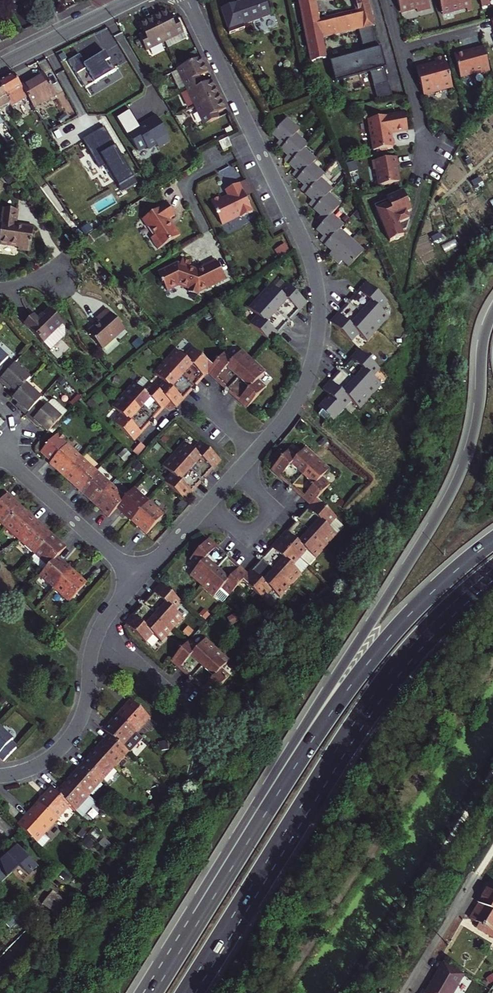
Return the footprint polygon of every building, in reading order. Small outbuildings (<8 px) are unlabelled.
[(238,7),(245,27),(272,17),(265,0),(257,0),(238,7)] [(315,0),(302,0),(300,0),(311,61),(326,59),(323,40),(360,32),(363,31),(360,22),(371,19),(371,16),(371,15),(367,0),(355,0),(358,13),(319,21),(315,0)] [(430,7),(428,0),(397,0),(400,11),(416,7),(417,10),(430,7)] [(469,0),(438,0),(442,17),(466,11),(471,10),(469,0)] [(482,13),(490,11),(489,6),(492,5),(492,0),(479,0),(482,13)] [(169,14),(154,21),(140,28),(145,37),(140,39),(147,53),(166,44),(169,50),(188,41),(178,20),(173,22),(169,14)] [(370,72),(374,86),(390,84),(385,69),(387,69),(381,49),(380,49),(373,27),(375,27),(371,15),(371,16),(371,19),(360,22),(363,31),(360,32),(364,52),(331,59),(335,80),(370,72)] [(489,76),(483,52),(470,55),(471,56),(465,58),(464,57),(454,59),(458,76),(466,81),(467,78),(475,76),(476,79),(479,78),(481,80),(485,79),(486,76),(489,76)] [(414,67),(421,96),(426,95),(450,89),(443,55),(432,57),(434,65),(428,66),(427,64),(414,67)] [(201,60),(177,72),(186,91),(205,128),(220,120),(217,116),(226,111),(212,83),(203,87),(201,84),(199,79),(208,75),(201,60)] [(22,86),(15,74),(7,78),(0,82),(0,83),(12,104),(14,107),(29,98),(22,86)] [(29,98),(35,108),(57,95),(45,74),(22,86),(29,98)] [(0,83),(0,110),(1,110),(12,104),(0,83)] [(3,132),(9,128),(2,119),(0,115),(0,127),(3,132)] [(363,122),(369,153),(388,150),(388,149),(390,146),(389,142),(386,140),(385,136),(403,133),(400,116),(363,122)] [(344,266),(351,273),(365,258),(342,236),(347,231),(335,220),(344,210),(331,198),(335,194),(324,183),(327,180),(315,169),(318,166),(305,154),(309,150),(296,138),(299,134),(287,123),(273,138),(280,145),(277,148),(288,159),(284,163),(297,175),(295,178),(307,190),(304,193),(316,205),(312,208),(324,219),(319,224),(326,229),(320,235),(327,242),(323,246),(335,257),(332,260),(341,269),(344,266)] [(227,142),(219,147),(223,155),(231,151),(227,142)] [(393,159),(367,163),(368,172),(372,171),(374,188),(394,184),(391,168),(394,168),(393,159)] [(248,183),(241,187),(249,202),(256,198),(248,183)] [(249,202),(241,187),(228,194),(231,200),(225,204),(223,200),(214,205),(220,217),(219,218),(225,229),(245,219),(246,220),(255,215),(249,202)] [(407,229),(409,221),(405,213),(411,211),(403,192),(387,199),(389,204),(377,209),(391,241),(405,235),(403,231),(407,229)] [(175,215),(166,201),(159,206),(160,208),(143,218),(143,219),(143,220),(146,226),(149,226),(155,236),(151,238),(159,249),(181,234),(174,224),(172,225),(168,219),(175,215)] [(0,242),(0,244),(20,246),(20,248),(32,249),(34,226),(17,224),(18,210),(4,208),(0,242)] [(228,280),(219,262),(205,269),(206,272),(203,273),(191,269),(192,263),(183,261),(182,267),(179,266),(170,271),(171,273),(161,278),(169,293),(181,287),(192,291),(191,294),(200,297),(201,294),(228,280)] [(259,303),(287,329),(299,316),(296,314),(303,307),(286,290),(278,298),(270,291),(259,303)] [(352,309),(381,335),(392,324),(383,316),(391,308),(373,290),(366,298),(363,296),(352,309)] [(276,341),(287,329),(259,303),(248,314),(256,322),(249,330),(267,347),(274,339),(276,341)] [(84,328),(99,344),(122,324),(104,304),(93,314),(96,317),(84,328)] [(64,323),(50,309),(43,315),(42,314),(37,319),(33,315),(24,324),(43,344),(64,323)] [(343,323),(336,330),(354,347),(362,339),(370,347),(381,335),(352,309),(341,320),(343,323)] [(16,361),(2,348),(3,347),(0,343),(0,374),(2,376),(16,361)] [(176,355),(165,366),(193,393),(207,377),(209,375),(211,373),(191,354),(184,362),(176,355)] [(234,364),(226,357),(225,358),(211,373),(209,375),(217,383),(215,385),(227,395),(253,366),(242,356),(234,364)] [(382,374),(364,357),(357,364),(355,362),(344,375),(372,401),(383,390),(374,382),(382,374)] [(14,383),(20,388),(27,380),(31,376),(16,361),(2,376),(10,383),(12,381),(14,383)] [(193,393),(165,366),(155,377),(163,385),(155,393),(168,404),(173,410),(180,402),(183,404),(193,393)] [(266,378),(253,366),(227,395),(239,407),(241,405),(249,412),(266,394),(258,386),(266,378)] [(328,396),(331,399),(346,413),(353,406),(361,413),(372,401),(344,375),(333,387),(335,389),(328,396)] [(44,396),(27,380),(20,388),(15,393),(22,399),(24,401),(22,403),(30,411),(43,397),(44,396)] [(134,388),(124,400),(152,426),(163,414),(161,412),(168,404),(155,393),(149,388),(142,396),(134,388)] [(44,396),(43,397),(30,411),(29,412),(35,417),(37,415),(42,420),(52,429),(67,412),(55,400),(51,401),(45,395),(44,396)] [(327,425),(331,420),(336,424),(346,413),(331,399),(320,410),(324,414),(320,418),(327,425)] [(112,412),(121,419),(113,427),(131,444),(139,436),(140,438),(152,426),(124,400),(112,412)] [(83,461),(57,437),(42,453),(52,463),(50,465),(56,471),(58,469),(67,477),(83,461)] [(183,447),(172,458),(201,484),(212,472),(209,470),(216,463),(199,446),(191,454),(183,447)] [(132,457),(139,463),(147,455),(140,448),(132,457)] [(279,476),(277,478),(289,489),(318,459),(306,448),(296,458),(288,451),(272,469),(279,476)] [(163,485),(165,487),(181,501),(187,494),(189,497),(201,484),(172,458),(163,469),(171,477),(163,485)] [(303,498),(311,505),(314,502),(315,501),(328,487),(320,480),(329,470),(318,459),(289,489),(301,500),(303,498)] [(79,493),(98,474),(83,461),(67,477),(75,486),(74,488),(79,493)] [(96,504),(111,487),(98,474),(79,493),(85,499),(87,497),(96,504)] [(125,501),(111,487),(96,504),(104,513),(102,515),(108,519),(116,510),(125,501)] [(135,491),(125,501),(116,510),(122,516),(124,514),(133,522),(149,504),(135,491)] [(4,530),(20,512),(11,504),(13,502),(7,496),(0,504),(0,526),(4,530)] [(311,505),(294,523),(323,549),(335,536),(334,536),(341,528),(334,520),(314,502),(311,505)] [(164,519),(149,504),(133,522),(141,530),(139,532),(146,538),(164,519)] [(4,530),(18,543),(37,522),(30,517),(29,519),(20,512),(4,530)] [(18,543),(33,556),(50,538),(40,529),(42,527),(37,522),(18,543)] [(280,544),(298,560),(305,552),(313,560),(323,549),(294,523),(284,534),(287,537),(280,544)] [(47,569),(57,558),(66,549),(60,543),(58,545),(50,538),(33,556),(47,569)] [(212,550),(204,543),(188,560),(196,568),(189,575),(201,586),(226,559),(214,548),(212,550)] [(291,568),(298,560),(280,544),(273,552),(271,549),(259,562),(288,588),(299,576),(291,568)] [(39,577),(53,590),(69,572),(61,565),(63,563),(57,558),(47,569),(43,574),(39,577)] [(226,559),(201,586),(212,597),(220,589),(228,596),(242,581),(244,579),(236,572),(238,570),(226,559)] [(244,579),(242,581),(262,600),(269,592),(277,599),(288,588),(259,562),(244,579)] [(69,572),(53,590),(68,604),(87,585),(80,579),(78,581),(69,572)] [(154,592),(143,605),(171,631),(182,619),(174,612),(181,604),(162,587),(156,594),(154,592)] [(171,631),(143,605),(132,617),(134,619),(127,626),(145,643),(153,635),(160,642),(171,631)] [(177,667),(189,678),(215,649),(203,638),(196,646),(189,639),(172,658),(179,664),(177,667)] [(215,649),(189,678),(201,689),(203,686),(211,693),(227,675),(219,668),(227,660),(215,649)] [(118,715),(136,732),(149,717),(128,699),(123,705),(125,707),(118,715)] [(107,733),(128,752),(142,737),(136,732),(118,715),(109,725),(107,723),(102,728),(107,733)] [(17,747),(10,740),(12,738),(0,726),(0,757),(4,761),(17,747)] [(97,749),(115,765),(128,752),(107,733),(102,739),(104,741),(97,749)] [(81,762),(102,780),(115,765),(97,749),(89,758),(87,756),(81,762)] [(78,770),(71,778),(89,794),(102,780),(81,762),(76,768),(78,770)] [(55,791),(70,804),(83,816),(96,801),(89,794),(71,778),(62,788),(60,786),(55,791)] [(39,802),(58,818),(70,804),(55,791),(50,786),(45,792),(47,794),(39,802)] [(17,823),(36,843),(58,818),(39,802),(31,811),(29,810),(17,823)] [(37,865),(17,845),(7,854),(9,856),(1,864),(10,873),(19,865),(27,874),(37,865)] [(0,864),(0,872),(5,877),(10,873),(1,864),(0,864)] [(489,884),(478,903),(482,905),(479,910),(475,911),(470,920),(478,925),(476,927),(492,938),(492,886),(489,884)] [(70,906),(51,890),(40,903),(60,919),(70,906)] [(29,908),(25,904),(7,923),(11,927),(29,908)] [(427,992),(458,992),(469,977),(447,964),(441,972),(442,974),(439,977),(438,978),(427,992)]
